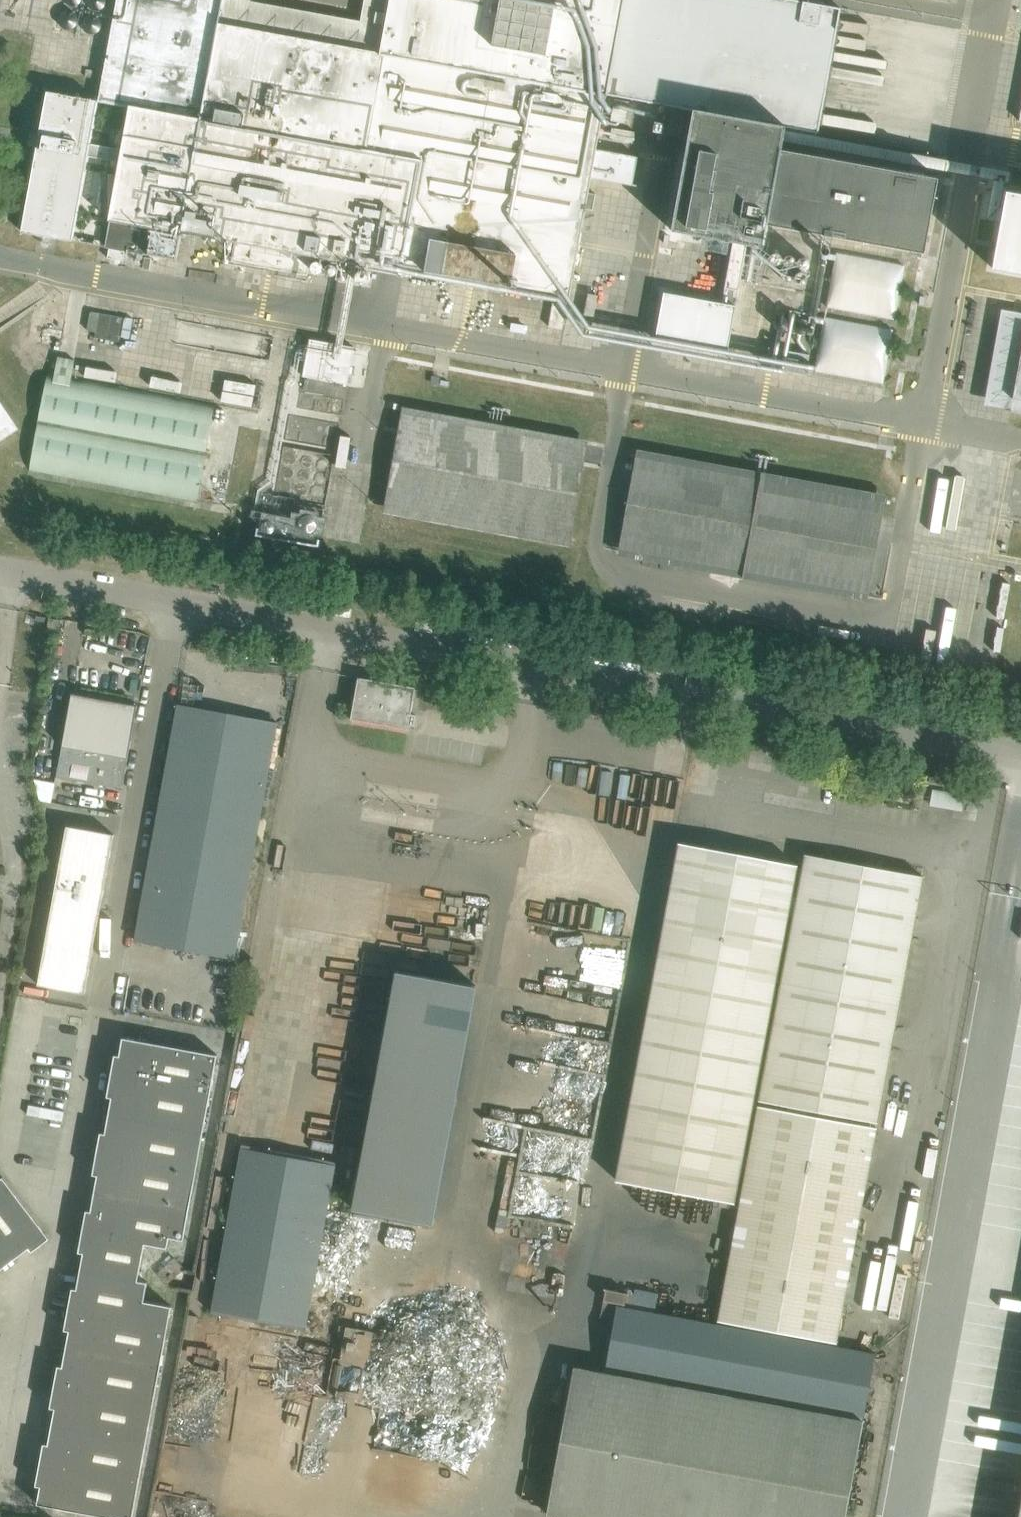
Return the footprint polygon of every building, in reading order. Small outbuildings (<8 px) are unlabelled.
[(58,30),(99,38),(107,0),(64,0),(58,30)] [(381,53),(245,28),(247,19),(233,16),(234,7),(222,4),(223,0),(117,0),(98,101),(131,107),(123,149),(121,162),(106,246),(177,259),(182,231),(235,241),(232,261),(308,275),(312,255),(568,301),(584,208),(593,210),(596,193),(587,192),(590,176),(636,185),(636,183),(632,183),(637,156),(594,148),(604,93),(692,109),(785,125),(783,142),(814,147),(817,132),(818,132),(841,8),(798,0),(391,0),(381,53)] [(88,156),(121,162),(123,149),(90,143),(98,100),(47,91),(22,231),(73,240),(88,156)] [(628,101),(614,98),(610,119),(624,121),(628,101)] [(785,125),(692,109),(671,229),(733,240),(748,242),(747,243),(764,246),(768,223),(924,251),(938,177),(781,149),(783,142),(785,125)] [(1005,189),(991,266),(1020,272),(1020,192),(1005,189)] [(748,242),(733,240),(721,301),(664,291),(656,340),(727,353),(747,243),(748,242)] [(109,248),(108,257),(123,260),(125,251),(109,248)] [(145,256),(143,268),(150,269),(152,258),(145,256)] [(99,312),(96,332),(95,337),(119,342),(123,317),(99,312)] [(310,336),(303,373),(347,381),(354,344),(310,336)] [(766,345),(763,365),(806,372),(810,352),(766,345)] [(1011,410),(1020,412),(1020,354),(1011,410)] [(197,501),(215,404),(48,373),(30,470),(197,501)] [(18,429),(0,401),(0,441),(18,429)] [(399,407),(383,515),(569,544),(586,436),(399,407)] [(869,595),(885,489),(633,452),(617,558),(869,595)] [(297,515),(298,542),(317,541),(316,515),(297,515)] [(291,519),(259,516),(257,535),(289,538),(291,519)] [(47,631),(58,633),(60,620),(49,618),(47,631)] [(301,661),(291,659),(288,674),(299,676),(300,667),(301,661)] [(350,719),(370,723),(377,680),(358,677),(350,719)] [(415,687),(377,680),(370,723),(408,729),(415,687)] [(122,788),(137,705),(72,693),(56,776),(122,788)] [(178,704),(157,822),(255,840),(277,722),(178,704)] [(802,753),(801,763),(810,765),(812,755),(802,753)] [(234,958),(255,840),(157,822),(135,940),(234,958)] [(67,825),(63,845),(110,853),(114,834),(67,825)] [(788,914),(793,915),(797,896),(791,895),(797,864),(679,842),(616,1179),(734,1201),(788,914)] [(110,853),(63,845),(59,865),(107,873),(110,853)] [(797,896),(793,915),(759,1099),(877,1121),(923,876),(805,854),(797,896)] [(59,865),(56,885),(103,893),(107,873),(59,865)] [(99,913),(103,893),(56,885),(52,905),(99,913)] [(52,905),(49,925),(96,933),(99,913),(52,905)] [(96,933),(49,925),(45,945),(92,953),(96,933)] [(45,945),(41,964),(88,973),(92,953),(45,945)] [(88,973),(41,964),(38,984),(85,993),(88,973)] [(391,970),(349,1188),(433,1204),(475,986),(391,970)] [(115,1054),(111,1075),(210,1093),(217,1054),(123,1037),(119,1055),(115,1054)] [(111,1075),(107,1096),(112,1097),(108,1115),(203,1132),(210,1093),(111,1075)] [(836,1342),(876,1127),(758,1105),(740,1203),(718,1320),(836,1342)] [(100,1132),(96,1153),(196,1171),(203,1132),(108,1115),(105,1133),(100,1132)] [(305,1330),(336,1161),(241,1144),(211,1313),(305,1330)] [(96,1153),(93,1173),(97,1174),(94,1192),(189,1210),(196,1171),(96,1153)] [(0,1178),(0,1252),(8,1262),(29,1247),(32,1250),(49,1237),(3,1176),(0,1178)] [(86,1209),(82,1230),(144,1242),(144,1243),(167,1247),(169,1236),(183,1239),(189,1210),(94,1192),(91,1210),(86,1209)] [(82,1230),(78,1251),(83,1252),(80,1270),(137,1280),(144,1243),(144,1242),(82,1230)] [(175,1258),(158,1273),(167,1283),(183,1268),(175,1258)] [(72,1287),(68,1308),(167,1326),(171,1305),(144,1300),(147,1281),(137,1280),(80,1270),(77,1288),(72,1287)] [(615,1329),(619,1306),(620,1302),(628,1303),(629,1297),(632,1298),(631,1307),(654,1312),(658,1292),(634,1288),(633,1292),(630,1292),(630,1293),(605,1288),(598,1327),(615,1330),(615,1329)] [(615,1330),(607,1372),(862,1420),(874,1353),(629,1307),(619,1306),(615,1329),(615,1330)] [(68,1308),(64,1329),(69,1330),(66,1348),(160,1365),(167,1326),(68,1308)] [(58,1365),(54,1386),(153,1404),(160,1365),(66,1348),(62,1366),(58,1365)] [(862,1420),(607,1372),(574,1366),(546,1512),(572,1516),(844,1516),(862,1420)] [(54,1386),(50,1406),(55,1407),(51,1425),(146,1443),(153,1404),(54,1386)] [(43,1442),(40,1463),(139,1481),(146,1443),(51,1425),(48,1443),(43,1442)] [(36,1484),(40,1485),(37,1503),(114,1516),(132,1516),(139,1481),(40,1463),(36,1484)]
